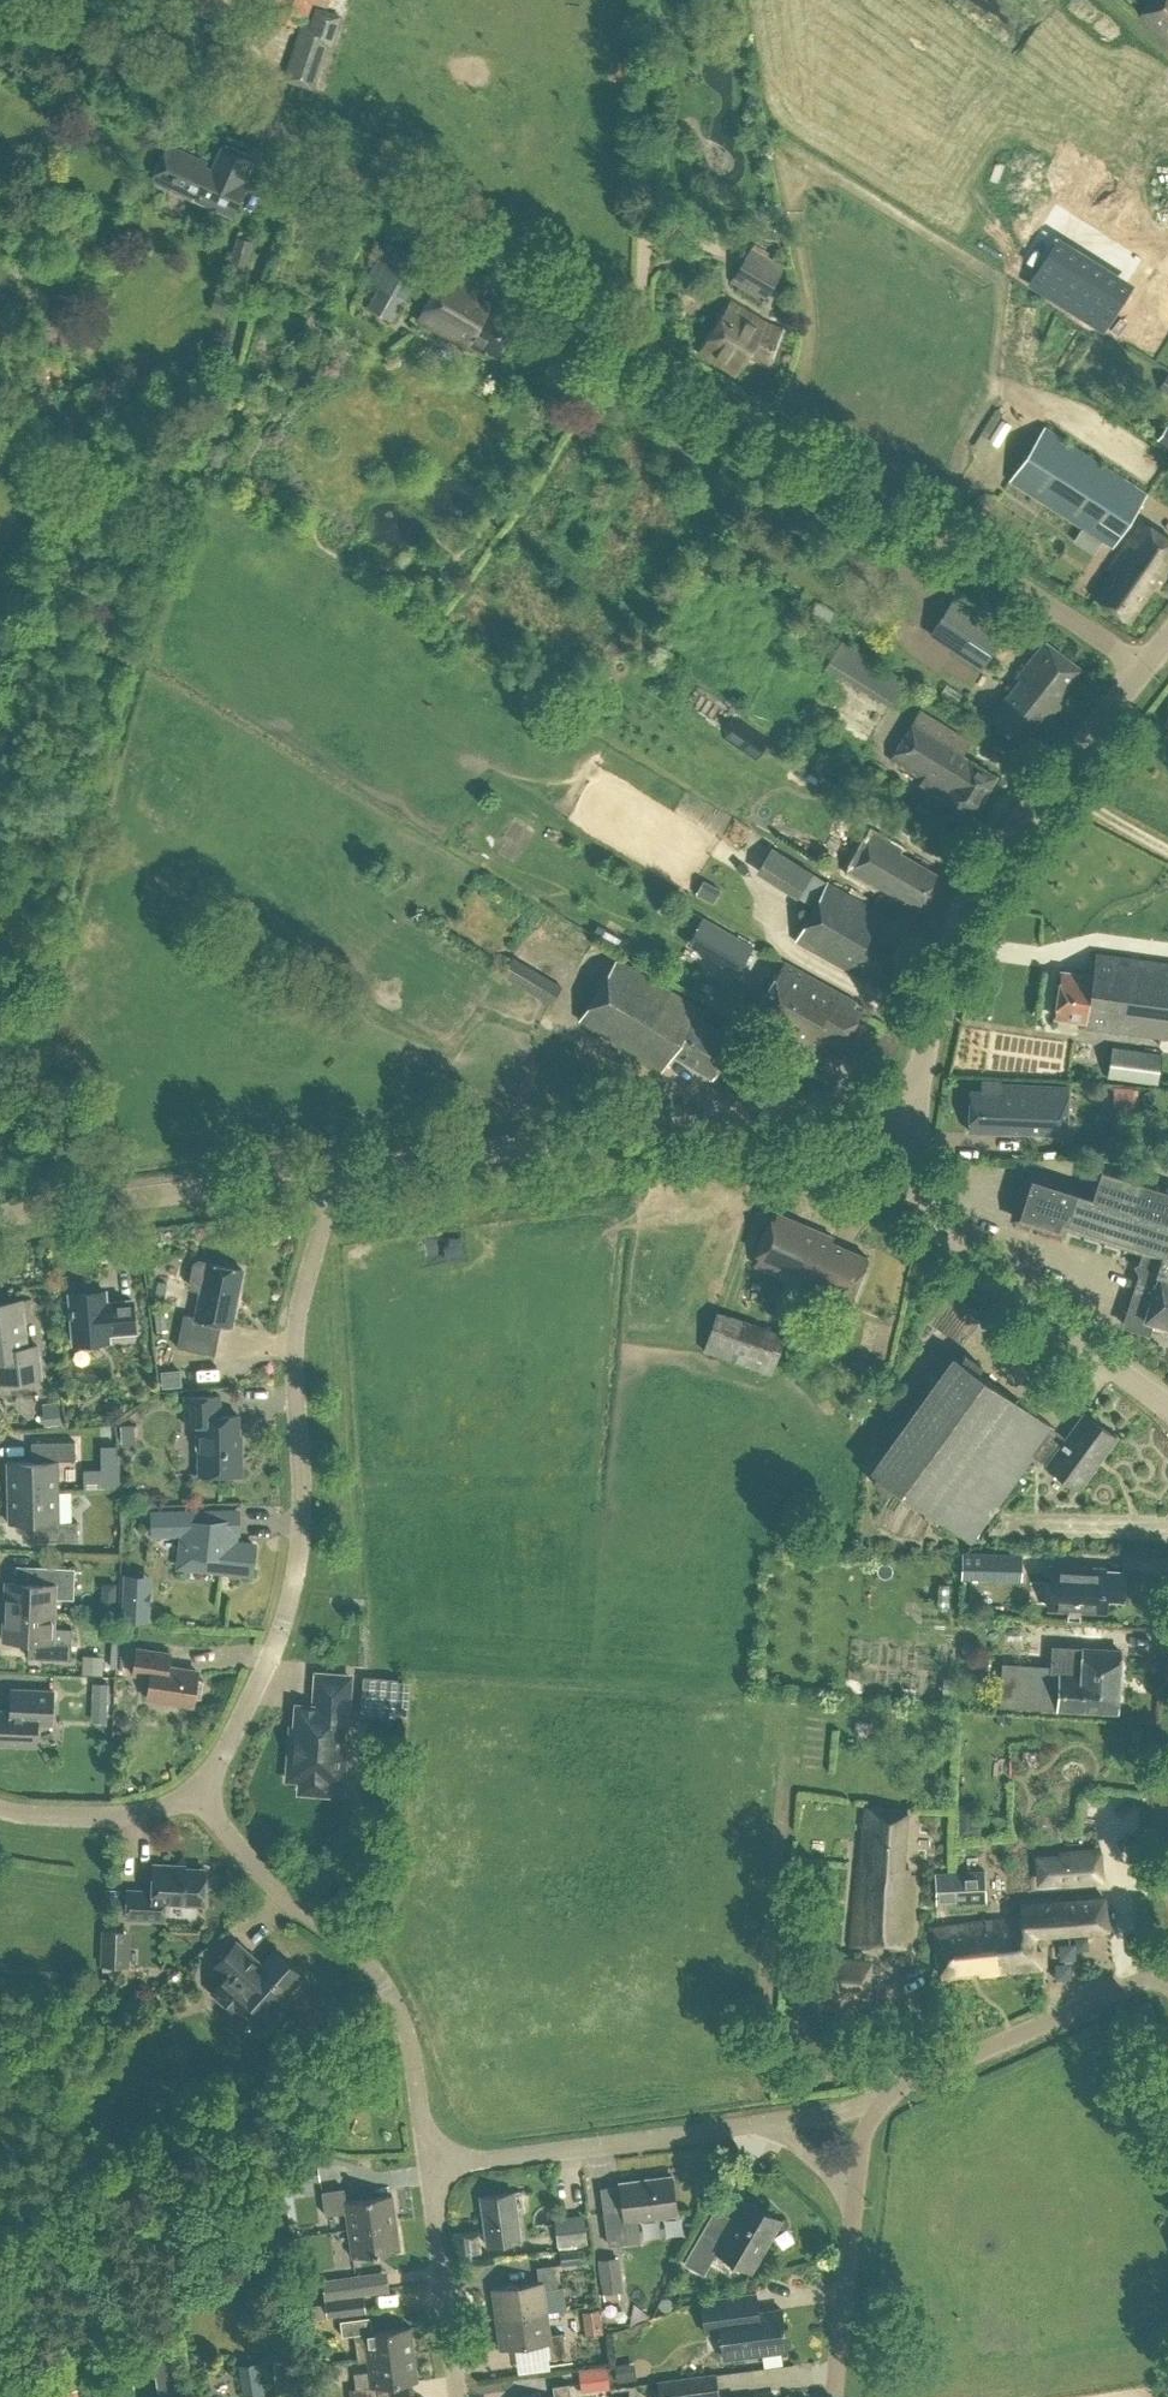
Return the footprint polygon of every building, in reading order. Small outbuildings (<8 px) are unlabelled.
[(315,0),(274,0),(272,7),(309,19),(315,0)] [(1142,17),(1167,40),(1167,0),(1157,0),(1142,17)] [(333,47),(343,17),(317,8),(311,26),(304,24),(285,81),(314,90),(329,45),(333,47)] [(212,173),(209,172),(213,164),(170,145),(155,178),(239,216),(251,191),(246,188),(258,161),(224,146),(212,173)] [(227,272),(243,277),(253,242),(237,238),(227,272)] [(1131,294),(1055,247),(1031,285),(1107,332),(1131,294)] [(768,300),(785,267),(750,249),(733,283),(768,300)] [(496,354),(520,320),(483,299),(481,292),(448,272),(420,318),(469,347),(471,344),(485,352),(487,349),(496,354)] [(407,304),(380,289),(369,309),(395,324),(407,304)] [(212,311),(232,317),(236,304),(217,298),(212,311)] [(770,363),(782,330),(761,322),(732,303),(701,350),(738,374),(750,356),(770,363)] [(1167,421),(1157,437),(1167,444),(1167,422),(1167,421)] [(1113,550),(1151,494),(1050,427),(1012,483),(1113,550)] [(1167,575),(1167,536),(1145,520),(1093,595),(1130,621),(1154,586),(1158,589),(1167,575)] [(991,667),(1003,647),(1013,632),(1013,630),(1002,623),(980,609),(948,660),(951,662),(966,671),(969,673),(970,674),(979,661),(979,660),(991,667)] [(1060,707),(1088,672),(1048,641),(990,718),(1023,744),(1031,733),(1044,714),(1054,702),(1060,707)] [(844,643),(833,662),(829,669),(893,706),(908,680),(844,643)] [(974,816),(998,776),(966,757),(975,742),(922,711),(893,759),(926,779),(922,785),(974,816)] [(924,907),(942,872),(904,851),(905,847),(875,829),(852,873),(886,893),(887,890),(898,897),(901,893),(924,907)] [(882,978),(900,946),(877,933),(887,914),(830,883),(798,941),(871,981),(874,974),(882,978)] [(754,947),(703,917),(690,938),(741,968),(754,947)] [(1096,954),(1093,977),(1060,972),(1054,1018),(1086,1022),(1085,1028),(1167,1039),(1167,963),(1096,954)] [(716,1078),(738,1040),(703,1019),(708,1011),(620,957),(582,1021),(667,1072),(677,1054),(716,1078)] [(554,1004),(563,988),(514,958),(504,973),(554,1004)] [(843,1046),(862,1012),(855,1008),(859,1002),(785,962),(754,1019),(812,1050),(821,1034),(843,1046)] [(1159,1084),(1163,1052),(1112,1046),(1108,1078),(1159,1084)] [(1066,1133),(1069,1088),(1002,1084),(1001,1081),(982,1080),(982,1090),(971,1090),(969,1126),(1066,1133)] [(1102,1170),(1093,1197),(1031,1177),(1018,1219),(1059,1232),(1062,1224),(1156,1255),(1151,1270),(1159,1273),(1157,1279),(1140,1273),(1123,1323),(1147,1331),(1151,1320),(1167,1326),(1167,1191),(1102,1170)] [(849,1306),(870,1259),(831,1242),(833,1238),(779,1214),(756,1265),(790,1280),(775,1316),(795,1325),(810,1289),(849,1306)] [(437,1267),(465,1264),(463,1249),(436,1251),(437,1267)] [(231,1327),(242,1271),(197,1262),(194,1264),(190,1284),(194,1290),(201,1292),(195,1319),(184,1316),(177,1349),(215,1356),(218,1342),(211,1340),(214,1324),(231,1327)] [(106,1305),(105,1293),(70,1296),(71,1311),(69,1311),(69,1317),(72,1317),(74,1346),(109,1343),(108,1335),(135,1333),(133,1302),(106,1305)] [(21,1302),(0,1304),(0,1384),(0,1385),(42,1380),(37,1347),(27,1348),(21,1302)] [(169,1330),(166,1310),(155,1312),(158,1332),(169,1330)] [(773,1374),(787,1335),(721,1311),(707,1351),(773,1374)] [(889,1493),(894,1486),(972,1543),(997,1508),(1016,1481),(1032,1493),(1044,1476),(1028,1465),(1038,1452),(1052,1461),(1050,1463),(1081,1486),(1119,1435),(1089,1412),(1067,1441),(1053,1431),(1055,1429),(999,1387),(953,1354),(870,1469),(877,1474),(872,1481),(889,1493)] [(182,1371),(163,1372),(164,1389),(183,1387),(182,1371)] [(220,1417),(220,1396),(185,1397),(186,1426),(198,1426),(199,1476),(243,1474),(242,1448),(240,1448),(239,1416),(220,1417)] [(47,1428),(64,1426),(62,1403),(44,1405),(47,1428)] [(122,1444),(143,1443),(142,1423),(121,1424),(122,1444)] [(8,1494),(59,1493),(58,1462),(76,1462),(76,1443),(32,1444),(32,1463),(7,1463),(8,1494)] [(59,1493),(8,1494),(9,1525),(34,1525),(34,1543),(78,1542),(77,1523),(60,1523),(59,1493)] [(233,1544),(234,1533),(237,1533),(236,1513),(153,1515),(153,1535),(185,1534),(184,1544),(181,1543),(178,1567),(250,1575),(253,1547),(233,1544)] [(1024,1571),(1025,1552),(965,1550),(964,1569),(1024,1571)] [(5,1613),(53,1615),(54,1600),(73,1601),(75,1570),(16,1567),(15,1584),(7,1584),(5,1613)] [(1125,1598),(1126,1571),(1072,1567),(1070,1599),(1108,1602),(1108,1597),(1125,1598)] [(960,1572),(960,1588),(1018,1589),(1018,1573),(960,1572)] [(151,1622),(153,1575),(125,1574),(123,1621),(151,1622)] [(949,1610),(951,1584),(939,1584),(938,1609),(949,1610)] [(53,1629),(53,1615),(5,1613),(4,1642),(29,1643),(28,1660),(70,1662),(71,1629),(53,1629)] [(124,1676),(126,1633),(119,1632),(117,1676),(124,1676)] [(1117,1711),(1121,1649),(1053,1644),(1052,1666),(1003,1663),(1001,1704),(1117,1711)] [(191,1706),(192,1700),(199,1699),(201,1682),(195,1680),(196,1674),(166,1670),(169,1655),(136,1650),(131,1676),(148,1679),(145,1699),(191,1706)] [(104,1675),(104,1656),(85,1656),(85,1674),(104,1675)] [(347,1728),(350,1684),(351,1673),(318,1671),(317,1682),(315,1710),(301,1709),(298,1747),(291,1746),(289,1780),(302,1781),(301,1788),(305,1793),(324,1794),(328,1790),(329,1783),(345,1784),(348,1747),(340,1746),(341,1727),(347,1728)] [(364,1678),(361,1715),(394,1718),(397,1681),(364,1678)] [(109,1683),(94,1683),(94,1696),(108,1697),(109,1683)] [(0,1711),(0,1746),(37,1747),(38,1725),(53,1726),(54,1692),(14,1690),(13,1712),(0,1711)] [(124,1729),(126,1729),(128,1728),(129,1727),(130,1725),(131,1724),(130,1722),(129,1720),(128,1719),(126,1718),(124,1718),(122,1719),(121,1720),(120,1722),(119,1724),(120,1725),(121,1727),(122,1728),(124,1729)] [(903,1866),(906,1808),(859,1805),(855,1866),(852,1866),(848,1942),(873,1943),(873,1936),(890,1937),(889,1946),(909,1948),(914,1874),(909,1874),(910,1867),(903,1866)] [(1070,1871),(1072,1885),(1078,1885),(1101,1883),(1097,1851),(1068,1854),(1070,1871)] [(204,1907),(206,1870),(174,1869),(174,1867),(154,1866),(153,1893),(129,1892),(127,1921),(164,1922),(165,1905),(204,1907)] [(1005,1888),(1004,1870),(987,1871),(989,1889),(1005,1888)] [(937,1905),(987,1903),(985,1871),(935,1874),(937,1905)] [(1037,1951),(1036,1936),(1107,1930),(1105,1897),(1019,1904),(1020,1913),(933,1927),(936,1972),(983,1968),(983,1973),(1044,1968),(1042,1950),(1037,1951)] [(103,1966),(129,1967),(131,1931),(104,1930),(103,1966)] [(262,1966),(237,1944),(215,1969),(226,1979),(212,1995),(239,2019),(251,2005),(268,2020),(279,2007),(278,2006),(303,1978),(275,1952),(262,1966)] [(868,1997),(870,1962),(812,1959),(809,2008),(863,2011),(864,1997),(868,1997)] [(185,2095),(179,2108),(189,2113),(195,2100),(185,2095)] [(610,2244),(640,2240),(638,2218),(678,2213),(673,2175),(621,2182),(624,2209),(606,2212),(610,2244)] [(350,2229),(398,2222),(394,2195),(347,2201),(346,2187),(323,2190),(326,2215),(347,2212),(350,2229)] [(488,2245),(522,2240),(516,2192),(481,2196),(488,2245)] [(782,2218),(746,2198),(734,2218),(717,2208),(685,2262),(704,2272),(717,2249),(752,2269),(782,2218)] [(558,2247),(588,2243),(585,2218),(555,2222),(558,2247)] [(398,2222),(350,2229),(353,2257),(401,2251),(398,2222)] [(560,2250),(562,2264),(591,2260),(590,2247),(560,2250)] [(619,2292),(625,2291),(620,2257),(600,2260),(605,2294),(619,2292)] [(498,2318),(549,2312),(546,2289),(558,2287),(555,2264),(537,2266),(540,2283),(494,2289),(498,2318)] [(326,2301),(359,2296),(356,2276),(323,2281),(326,2301)] [(619,2292),(605,2294),(606,2301),(620,2298),(619,2292)] [(758,2310),(756,2292),(701,2300),(705,2332),(720,2330),(724,2357),(787,2348),(782,2307),(758,2310)] [(364,2296),(359,2296),(326,2301),(328,2317),(366,2312),(364,2296)] [(660,2309),(664,2311),(670,2310),(672,2305),(671,2300),(666,2298),(661,2299),(658,2304),(660,2309)] [(604,2332),(601,2308),(585,2310),(588,2334),(604,2332)] [(549,2312),(498,2318),(502,2350),(549,2344),(551,2358),(567,2356),(564,2332),(551,2334),(549,2312)] [(358,2362),(370,2360),(416,2354),(412,2327),(374,2332),(372,2317),(342,2321),(344,2336),(356,2335),(357,2346),(356,2346),(358,2362)] [(152,2354),(158,2392),(176,2389),(169,2352),(152,2354)] [(370,2360),(371,2371),(355,2373),(357,2389),(351,2390),(352,2396),(382,2396),(381,2387),(419,2381),(416,2354),(370,2360)] [(265,2396),(260,2363),(240,2366),(245,2396),(257,2396),(265,2396)] [(629,2380),(626,2363),(615,2365),(617,2382),(629,2380)] [(578,2369),(581,2391),(610,2388),(607,2365),(578,2369)] [(717,2373),(658,2382),(660,2396),(721,2396),(717,2373)] [(571,2384),(554,2386),(555,2396),(573,2396),(571,2384)]
